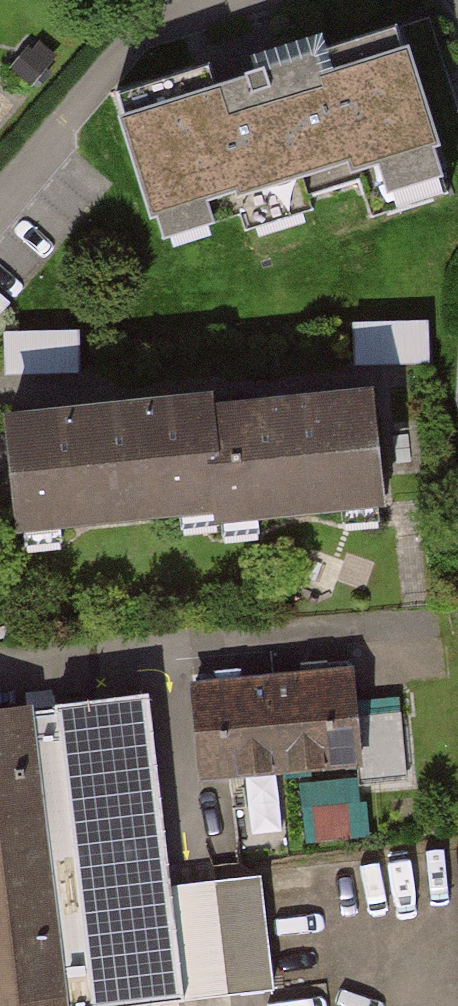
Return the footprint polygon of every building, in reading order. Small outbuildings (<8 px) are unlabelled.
[(299,32),(98,94),(145,244),(234,217),(240,238),(303,219),(295,191),(340,177),(358,235),(452,206),(394,21),(305,48),(299,32)] [(10,310),(0,301),(0,323),(10,310)] [(420,322),(345,321),(344,370),(420,371),(420,322)] [(0,330),(1,373),(72,371),(71,329),(0,330)] [(375,395),(183,415),(194,522),(196,542),(388,522),(375,395)] [(0,416),(0,540),(194,522),(183,415),(183,399),(0,416)] [(344,658),(266,666),(276,764),(354,756),(344,658)] [(266,666),(188,674),(198,772),(276,764),(266,666)] [(269,993),(258,881),(164,895),(141,698),(0,714),(0,1005),(130,1005),(269,993)]
